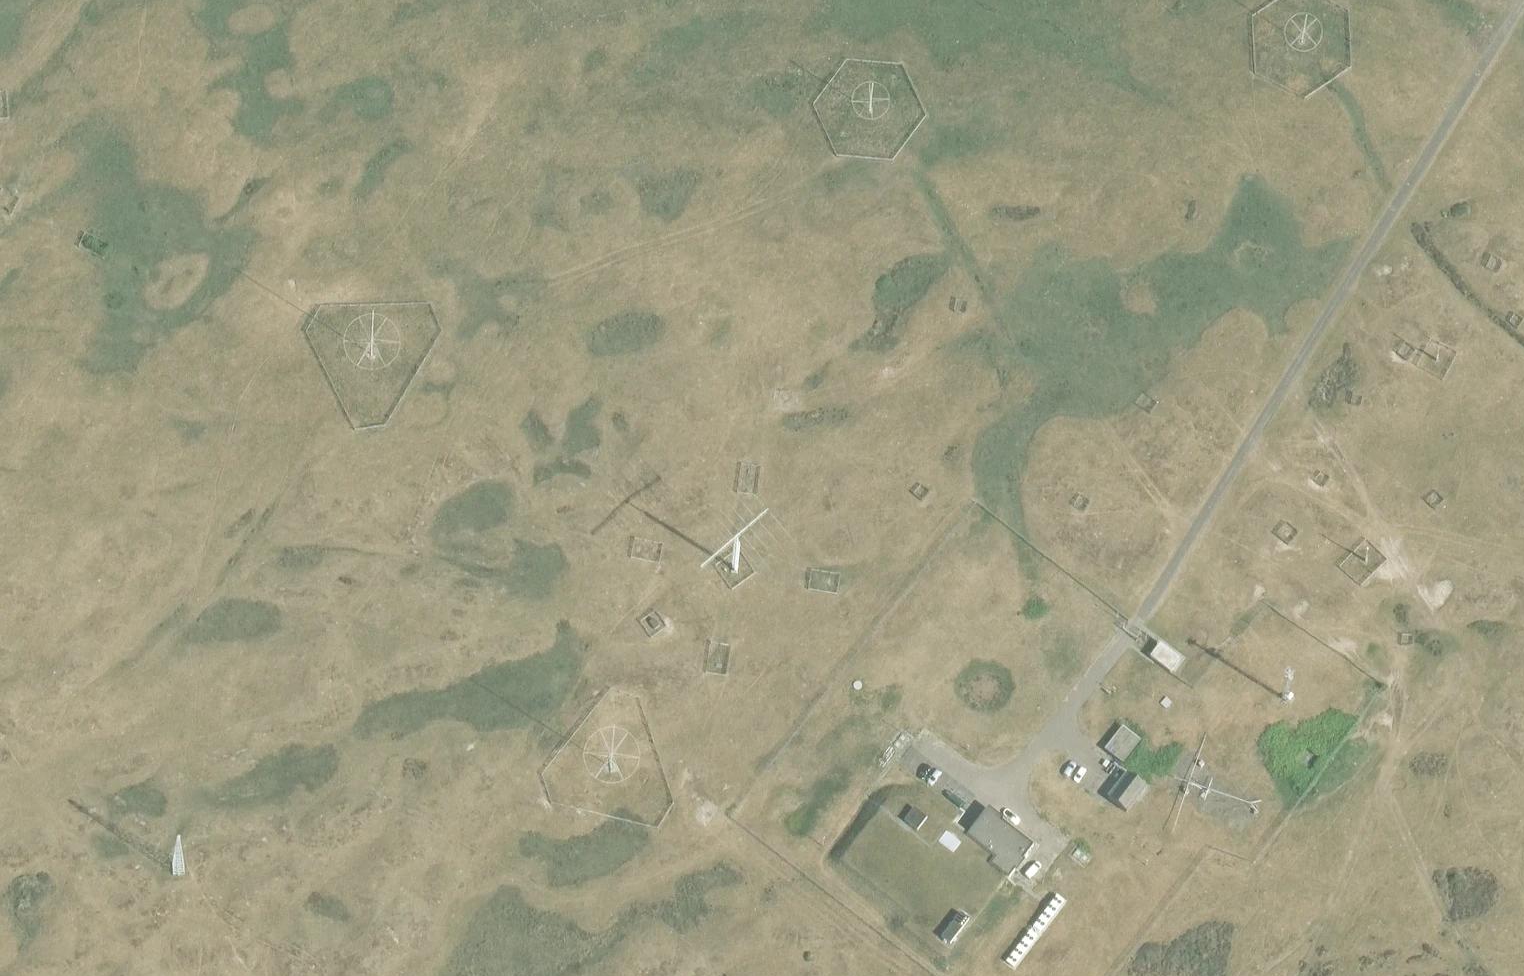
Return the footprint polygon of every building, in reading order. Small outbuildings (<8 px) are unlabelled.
[(1160,643),(1149,658),(1169,673),(1180,659),(1160,643)] [(1122,728),(1104,751),(1122,765),(1140,742),(1122,728)] [(1126,775),(1108,800),(1126,813),(1145,789),(1126,775)] [(874,790),(833,849),(912,913),(904,923),(947,957),(1033,850),(987,814),(968,838),(952,826),(959,817),(915,784),(874,790)]
